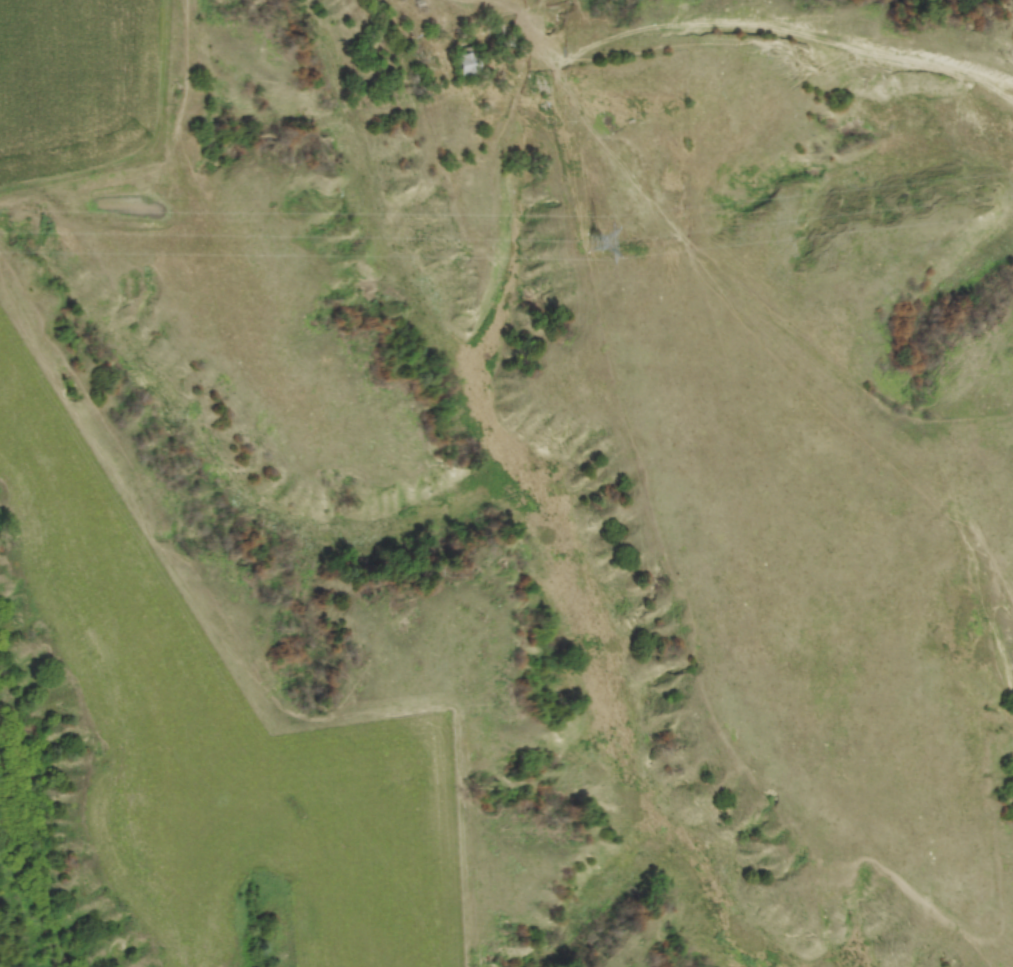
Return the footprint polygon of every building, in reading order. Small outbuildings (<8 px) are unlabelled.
[(448,77),(470,74),(467,54),(445,57),(448,77)]
